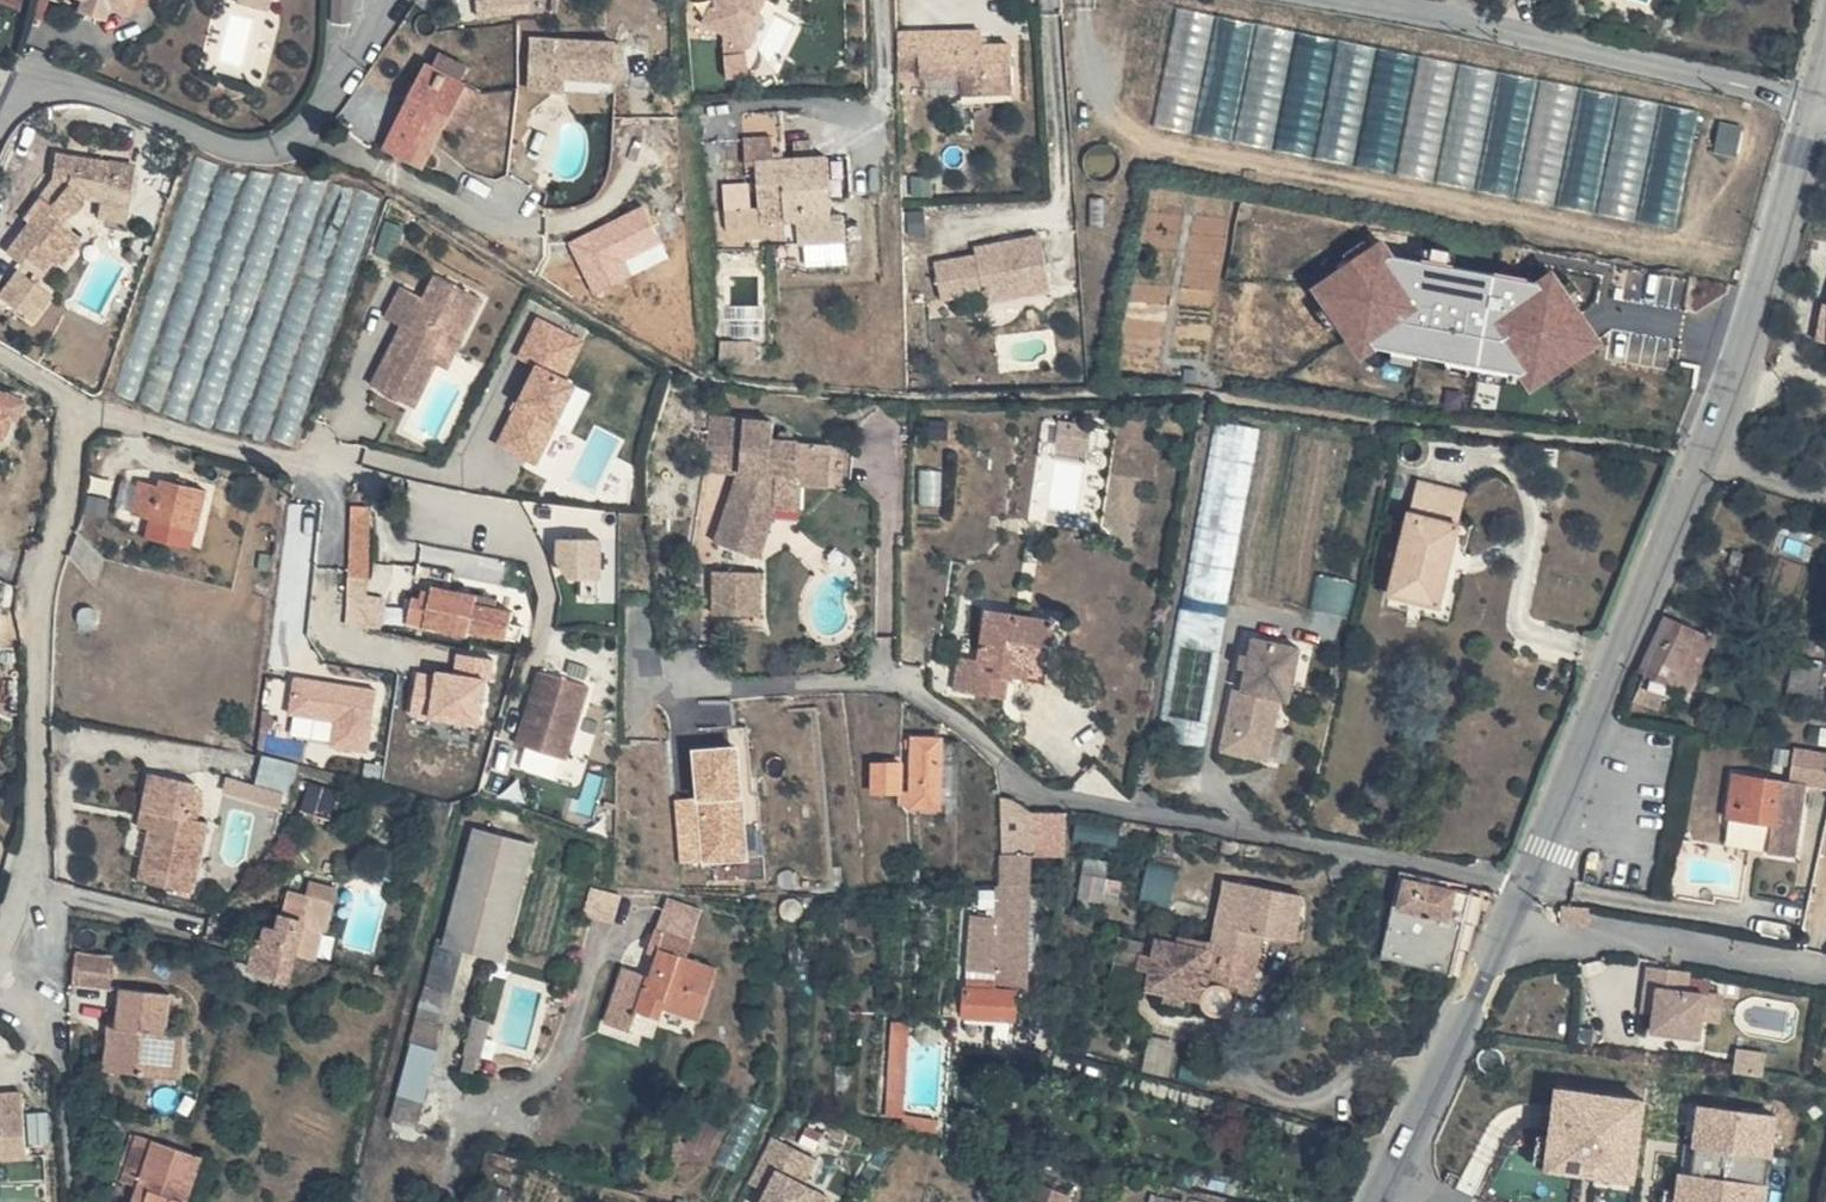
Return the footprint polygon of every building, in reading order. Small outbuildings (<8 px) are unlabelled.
[(107,0),(85,0),(84,5),(106,11),(109,1),(107,0)] [(109,1),(133,8),(136,0),(107,0),(109,1)] [(336,10),(352,11),(352,0),(337,0),(336,10)] [(496,0),(480,0),(481,28),(498,26),(496,0)] [(706,21),(739,37),(754,7),(760,10),(765,0),(716,0),(706,21)] [(750,43),(765,13),(760,10),(754,7),(739,37),(750,43)] [(352,11),(336,10),(336,19),(351,20),(352,11)] [(1178,11),(1157,130),(1683,220),(1703,101),(1178,11)] [(987,26),(902,29),(903,65),(927,64),(927,77),(967,76),(989,75),(989,90),(1018,89),(1016,42),(988,43),(987,26)] [(546,77),(561,76),(609,74),(607,37),(544,41),(546,77)] [(520,92),(542,91),(542,41),(517,41),(520,92)] [(485,95),(429,65),(388,141),(427,161),(446,126),(464,135),(485,95)] [(989,75),(967,76),(968,91),(989,90),(989,75)] [(562,89),(561,76),(546,77),(547,91),(562,89)] [(820,149),(777,152),(766,153),(765,126),(736,127),(738,155),(750,154),(753,195),(753,199),(779,197),(780,210),(803,208),(806,230),(848,227),(845,205),(827,206),(820,149)] [(773,139),(766,140),(766,153),(775,152),(773,139)] [(111,156),(109,147),(53,148),(54,173),(66,172),(53,197),(34,186),(7,250),(55,268),(65,249),(73,252),(85,225),(61,215),(66,202),(77,199),(82,196),(84,190),(86,185),(111,185),(138,185),(137,156),(111,156)] [(915,176),(916,193),(934,193),(934,175),(915,176)] [(138,185),(111,185),(111,198),(139,198),(138,185)] [(733,195),(714,196),(715,219),(733,218),(733,195)] [(753,195),(733,195),(733,218),(757,218),(756,199),(753,199),(753,195)] [(779,197),(756,199),(756,211),(780,210),(779,197)] [(803,208),(780,210),(783,232),(806,230),(803,208)] [(972,255),(929,264),(937,303),(981,294),(982,305),(986,305),(988,302),(1048,291),(1036,235),(1011,240),(1013,248),(1003,250),(1001,242),(970,248),(972,255)] [(1399,252),(1388,235),(1316,283),(1366,356),(1383,345),(1525,372),(1534,385),(1605,337),(1558,266),(1540,278),(1399,252)] [(1011,240),(1001,242),(1003,250),(1013,248),(1011,240)] [(1206,268),(1194,266),(1186,312),(1202,314),(1207,286),(1203,284),(1206,268)] [(59,287),(20,268),(6,296),(45,314),(59,287)] [(485,295),(438,273),(425,298),(400,286),(386,316),(404,326),(411,331),(403,346),(396,341),(379,374),(398,384),(403,376),(427,387),(442,361),(433,357),(447,332),(462,339),(485,295)] [(1816,303),(1811,333),(1820,334),(1818,345),(1825,346),(1825,305),(1816,303)] [(520,356),(531,360),(500,446),(545,462),(592,333),(536,313),(520,356)] [(411,331),(404,326),(396,341),(403,346),(411,331)] [(462,339),(447,332),(433,357),(442,361),(448,364),(462,339)] [(758,339),(723,339),(724,361),(758,360),(758,339)] [(398,384),(379,374),(373,385),(417,407),(427,387),(403,376),(398,384)] [(776,435),(778,418),(712,410),(709,448),(736,450),(736,451),(735,453),(735,454),(735,456),(735,457),(736,460),(737,461),(737,462),(738,463),(740,465),(741,465),(741,466),(719,535),(752,547),(769,503),(779,504),(784,470),(809,474),(808,482),(831,485),(834,442),(800,437),(797,429),(788,428),(784,436),(776,435)] [(1060,444),(1092,449),(1096,423),(1064,418),(1060,444)] [(1220,418),(1188,591),(1231,599),(1262,426),(1220,418)] [(952,420),(934,419),(933,437),(951,438),(952,420)] [(922,469),(921,502),(944,502),(945,469),(922,469)] [(809,474),(784,470),(779,504),(804,509),(808,482),(809,474)] [(1466,488),(1416,476),(1387,589),(1436,601),(1466,488)] [(187,492),(144,482),(141,488),(122,483),(114,515),(180,529),(187,492)] [(779,504),(769,503),(752,547),(764,550),(779,504)] [(368,509),(360,508),(351,508),(348,580),(366,580),(368,509)] [(177,546),(180,529),(143,521),(138,537),(177,546)] [(593,587),(591,604),(606,606),(612,554),(574,549),(572,567),(583,586),(593,587)] [(765,570),(717,570),(718,614),(765,614),(765,570)] [(1354,606),(1354,575),(1322,575),(1323,606),(1354,606)] [(365,592),(366,580),(348,580),(346,625),(379,627),(380,592),(365,592)] [(461,610),(417,602),(416,609),(407,608),(404,618),(397,618),(395,626),(456,638),(459,634),(508,642),(509,627),(505,626),(506,617),(499,615),(497,624),(461,619),(461,610)] [(1061,616),(987,605),(980,650),(961,647),(956,685),(1010,693),(1012,677),(1051,682),(1061,616)] [(1205,742),(1229,616),(1182,607),(1158,733),(1205,742)] [(1689,623),(1664,610),(1642,658),(1667,671),(1689,623)] [(1699,627),(1689,623),(1667,671),(1678,676),(1699,627)] [(1293,695),(1303,642),(1255,634),(1246,686),(1237,684),(1226,747),(1273,756),(1285,693),(1293,695)] [(455,670),(423,663),(413,711),(484,725),(499,654),(460,646),(455,670)] [(592,685),(543,669),(520,741),(569,758),(592,685)] [(294,676),(292,715),(335,716),(333,748),(376,750),(380,679),(294,676)] [(945,734),(917,733),(915,810),(943,810),(945,734)] [(751,856),(742,744),(698,747),(707,860),(751,856)] [(288,761),(243,751),(238,773),(265,779),(282,784),(288,761)] [(905,790),(905,760),(875,760),(876,791),(905,790)] [(238,773),(207,765),(202,783),(261,797),(265,779),(238,773)] [(1793,774),(1728,765),(1721,809),(1766,815),(1763,844),(1788,847),(1797,775),(1793,774)] [(145,777),(136,830),(147,832),(142,864),(137,863),(135,881),(187,889),(199,817),(176,813),(182,783),(145,777)] [(1002,789),(996,788),(995,795),(1024,809),(1023,838),(1043,839),(1042,802),(1025,801),(1002,789)] [(757,791),(748,792),(753,852),(762,851),(757,791)] [(1024,809),(995,795),(996,841),(1014,841),(1023,838),(1024,809)] [(1124,825),(1081,818),(1077,838),(1121,845),(1124,825)] [(527,842),(467,826),(437,942),(497,958),(527,842)] [(1014,874),(1014,841),(996,841),(995,907),(964,907),(960,977),(957,978),(956,984),(961,987),(959,1005),(1003,1008),(1004,992),(1012,991),(1012,957),(1014,874)] [(1107,876),(1110,858),(1087,855),(1082,895),(1120,900),(1123,878),(1107,876)] [(1151,860),(1143,899),(1172,905),(1180,866),(1151,860)] [(1243,869),(1225,866),(1218,910),(1236,912),(1243,869)] [(1474,884),(1405,868),(1398,894),(1393,893),(1378,956),(1453,974),(1474,884)] [(1215,929),(1205,999),(1207,1000),(1213,1000),(1220,998),(1225,994),(1229,988),(1230,983),(1228,975),(1249,978),(1260,919),(1290,923),(1298,878),(1243,869),(1236,912),(1218,910),(1216,919),(1215,929)] [(292,912),(287,945),(310,948),(311,926),(321,926),(325,875),(299,873),(298,879),(273,879),(273,898),(293,905),(292,912)] [(1030,875),(1014,874),(1012,957),(1029,958),(1030,875)] [(602,886),(585,882),(580,904),(608,911),(614,886),(602,886)] [(700,900),(660,890),(656,900),(696,912),(700,900)] [(1584,901),(1558,900),(1557,918),(1583,920),(1584,901)] [(292,912),(271,908),(268,921),(260,922),(259,932),(249,931),(242,972),(282,978),(292,912)] [(1205,927),(1156,918),(1154,927),(1204,934),(1205,927)] [(691,935),(651,925),(647,941),(656,945),(649,969),(621,964),(607,1020),(632,1027),(638,1008),(660,1012),(663,1003),(702,1012),(717,957),(688,949),(691,935)] [(1205,999),(1215,929),(1205,927),(1204,934),(1154,927),(1153,926),(1149,943),(1140,943),(1139,957),(1148,959),(1144,978),(1193,985),(1196,990),(1201,996),(1205,999)] [(1679,956),(1645,951),(1640,974),(1654,976),(1648,1011),(1694,1019),(1696,1002),(1700,981),(1675,977),(1679,956)] [(455,960),(428,953),(411,1024),(438,1030),(455,960)] [(105,967),(67,959),(62,983),(100,990),(105,967)] [(1654,976),(1640,974),(1636,995),(1650,996),(1654,976)] [(1720,985),(1700,981),(1696,1002),(1716,1006),(1720,985)] [(162,1000),(113,991),(107,1031),(100,1077),(148,1086),(156,1039),(162,1000)] [(1619,1005),(1604,1002),(1600,1024),(1615,1027),(1619,1005)] [(438,1030),(411,1024),(388,1116),(414,1123),(438,1030)] [(480,1028),(465,1025),(456,1059),(471,1063),(480,1028)] [(893,1113),(907,1113),(908,1027),(893,1027),(893,1113)] [(107,1031),(98,1029),(90,1076),(100,1077),(107,1031)] [(175,1044),(156,1039),(148,1086),(169,1090),(175,1044)] [(471,1063),(456,1059),(452,1073),(468,1077),(471,1063)] [(1559,1083),(1548,1166),(1638,1178),(1648,1095),(1559,1083)] [(11,1100),(0,1100),(0,1164),(12,1164),(11,1100)] [(1679,1169),(1676,1201),(1771,1201),(1781,1109),(1701,1101),(1693,1170),(1679,1169)] [(29,1111),(31,1140),(51,1138),(49,1110),(29,1111)] [(130,1115),(109,1160),(122,1166),(136,1171),(129,1185),(121,1201),(173,1201),(167,1198),(194,1143),(130,1115)] [(723,1159),(742,1164),(752,1132),(733,1127),(723,1159)] [(767,1130),(746,1179),(765,1187),(758,1201),(824,1201),(829,1189),(802,1177),(814,1152),(767,1130)] [(136,1171),(122,1166),(115,1178),(129,1185),(136,1171)] [(1010,1189),(1006,1201),(1045,1201),(1046,1199),(1053,1201),(1059,1182),(1025,1172),(1019,1191),(1010,1189)]
